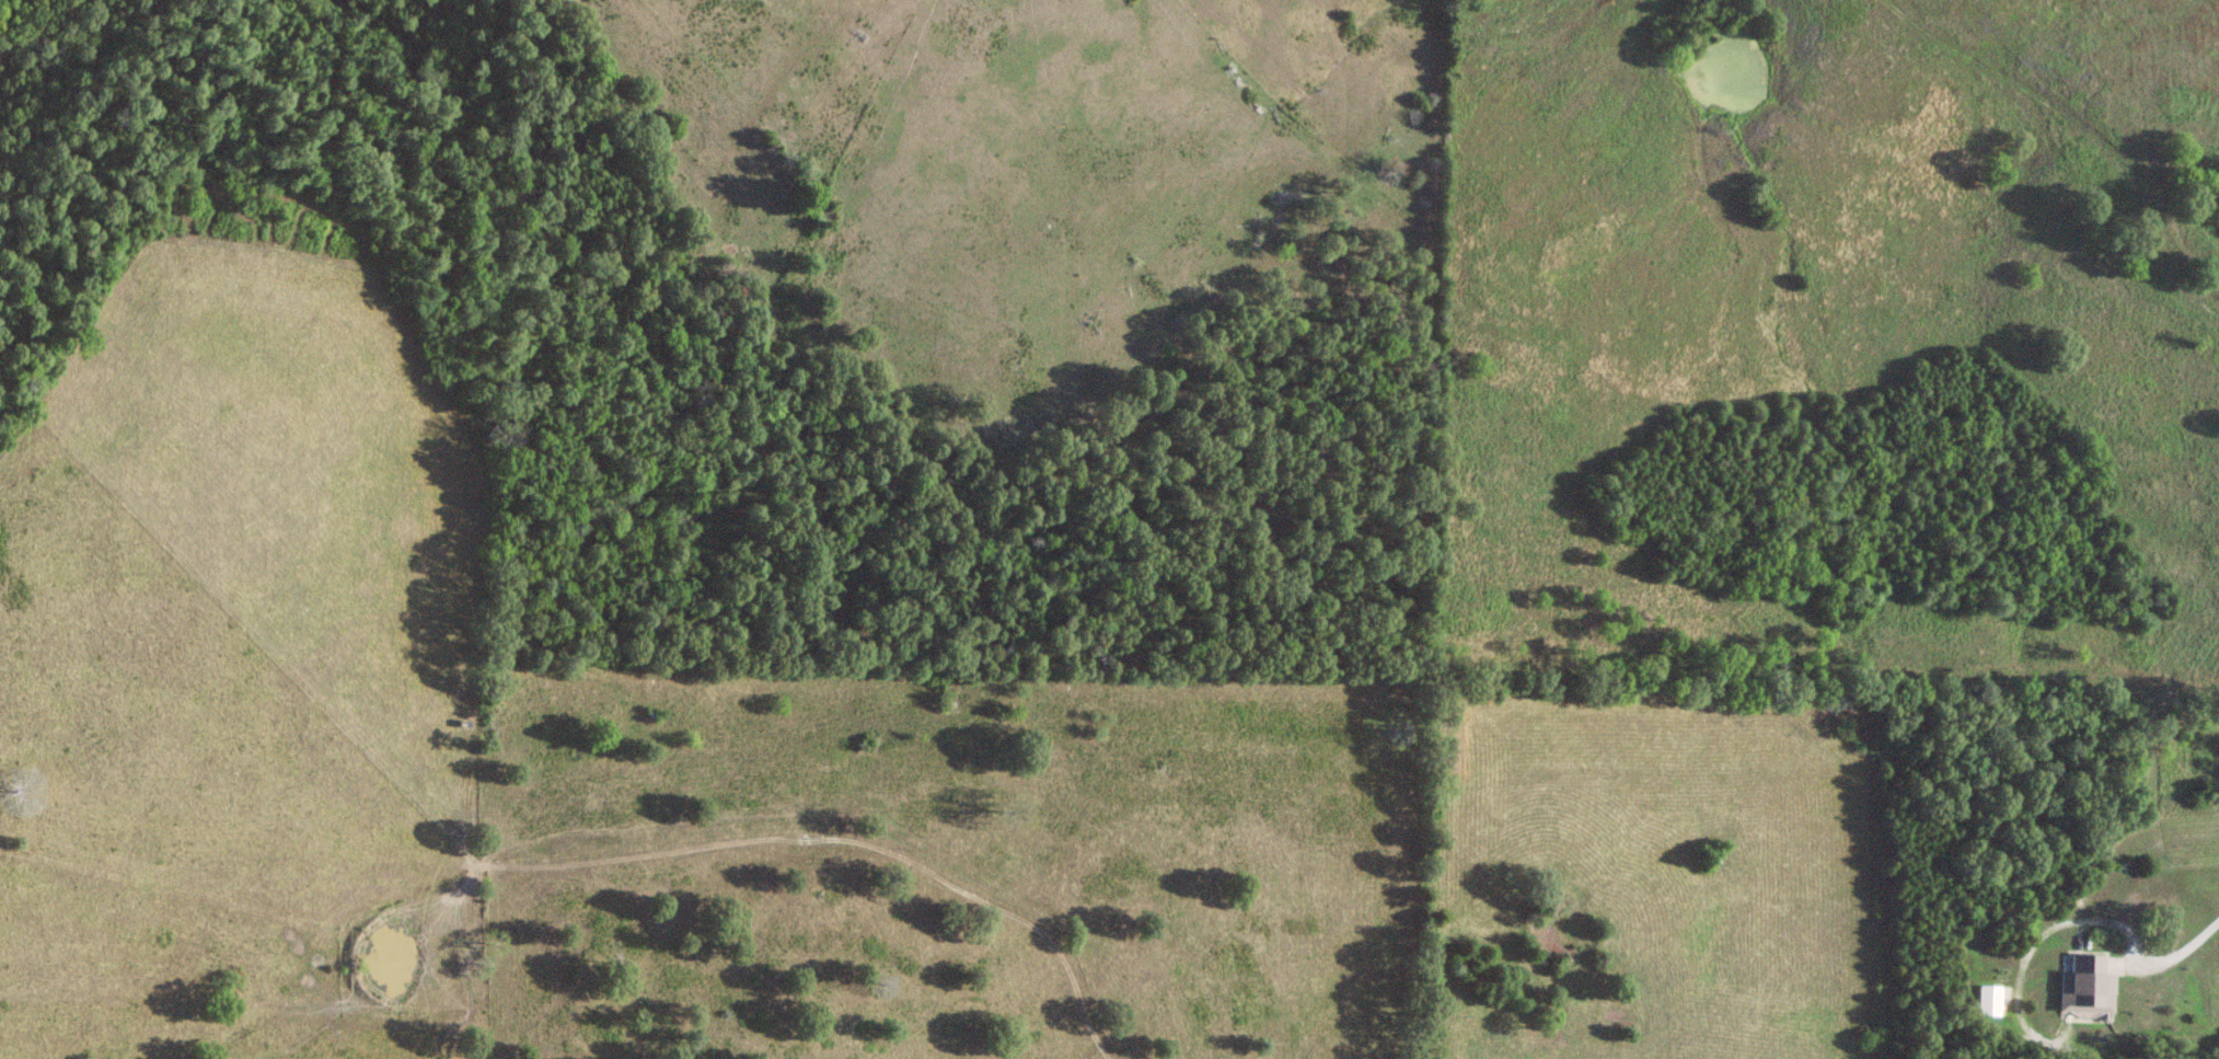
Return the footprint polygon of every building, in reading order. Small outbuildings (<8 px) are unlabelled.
[(2119,1014),(2121,975),(2098,975),(2097,997),(2078,996),(2079,982),(2067,982),(2066,1012),(2119,1014)] [(2007,988),(1984,987),(1984,1016),(2006,1017),(2007,988)]
